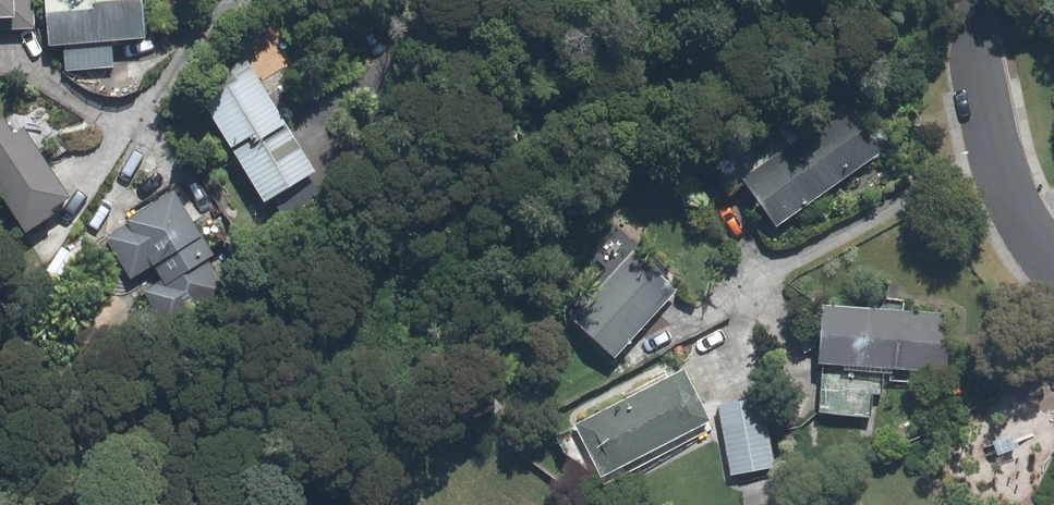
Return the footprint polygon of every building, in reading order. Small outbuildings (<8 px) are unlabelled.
[(34,32),(32,0),(0,0),(0,34),(34,32)] [(47,50),(63,49),(65,74),(113,70),(111,46),(143,43),(140,0),(43,0),(47,50)] [(200,103),(260,204),(311,173),(242,57),(210,75),(220,91),(200,103)] [(841,105),(737,180),(774,232),(878,156),(841,105)] [(22,234),(49,217),(47,213),(67,200),(23,131),(13,138),(3,122),(0,123),(0,199),(22,234)] [(126,226),(103,239),(128,281),(150,268),(158,281),(140,292),(163,331),(223,296),(203,261),(211,256),(173,193),(123,222),(126,226)] [(638,243),(566,320),(612,362),(684,286),(638,243)] [(951,314),(818,306),(814,366),(947,375),(951,314)] [(683,368),(569,427),(598,482),(712,422),(683,368)] [(764,397),(715,406),(728,476),(777,467),(764,397)]
